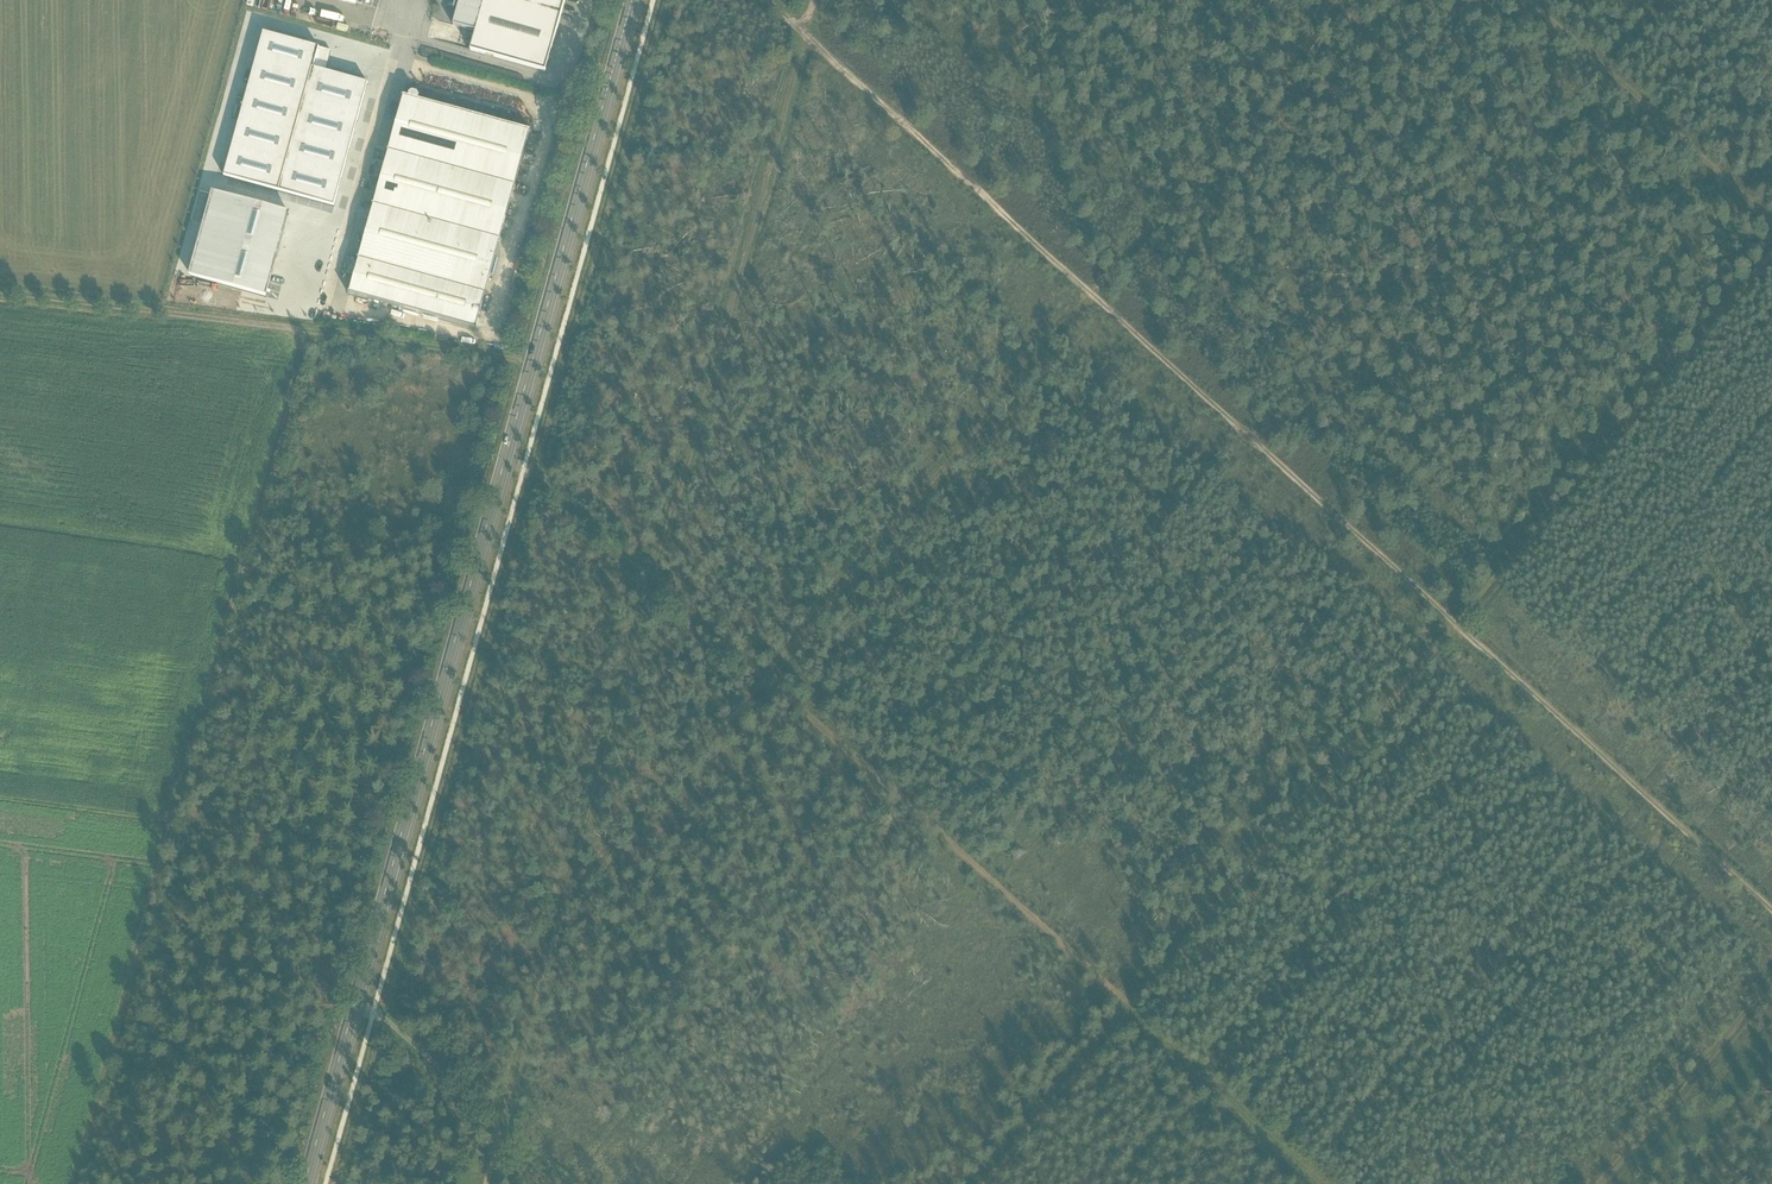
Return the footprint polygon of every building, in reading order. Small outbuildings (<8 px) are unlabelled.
[(564,0),(460,0),(453,26),(476,32),(470,51),(545,71),(564,0)] [(263,34),(224,178),(334,208),(368,85),(325,73),(331,53),(263,34)] [(387,154),(515,189),(530,132),(418,102),(419,99),(418,95),(413,94),(409,96),(409,99),(403,98),(387,154)] [(500,242),(515,189),(387,154),(373,207),(500,242)] [(289,215),(214,194),(191,278),(266,298),(289,215)] [(485,296),(500,242),(373,207),(358,261),(485,296)] [(476,330),(485,296),(358,261),(348,295),(476,330)]
